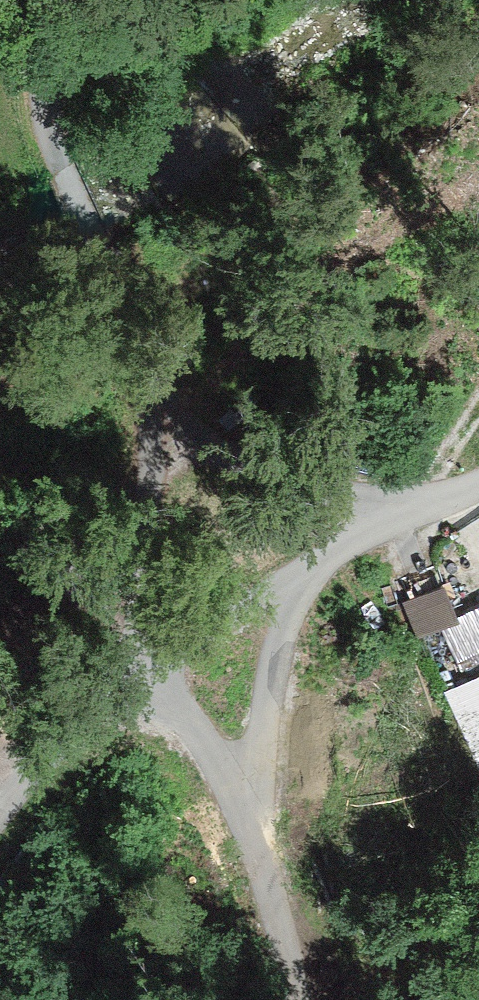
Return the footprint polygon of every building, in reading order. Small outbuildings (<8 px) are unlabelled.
[(457,618),(438,566),(395,581),(414,634),(457,618)] [(478,645),(478,609),(457,619),(471,649),(478,645)]
